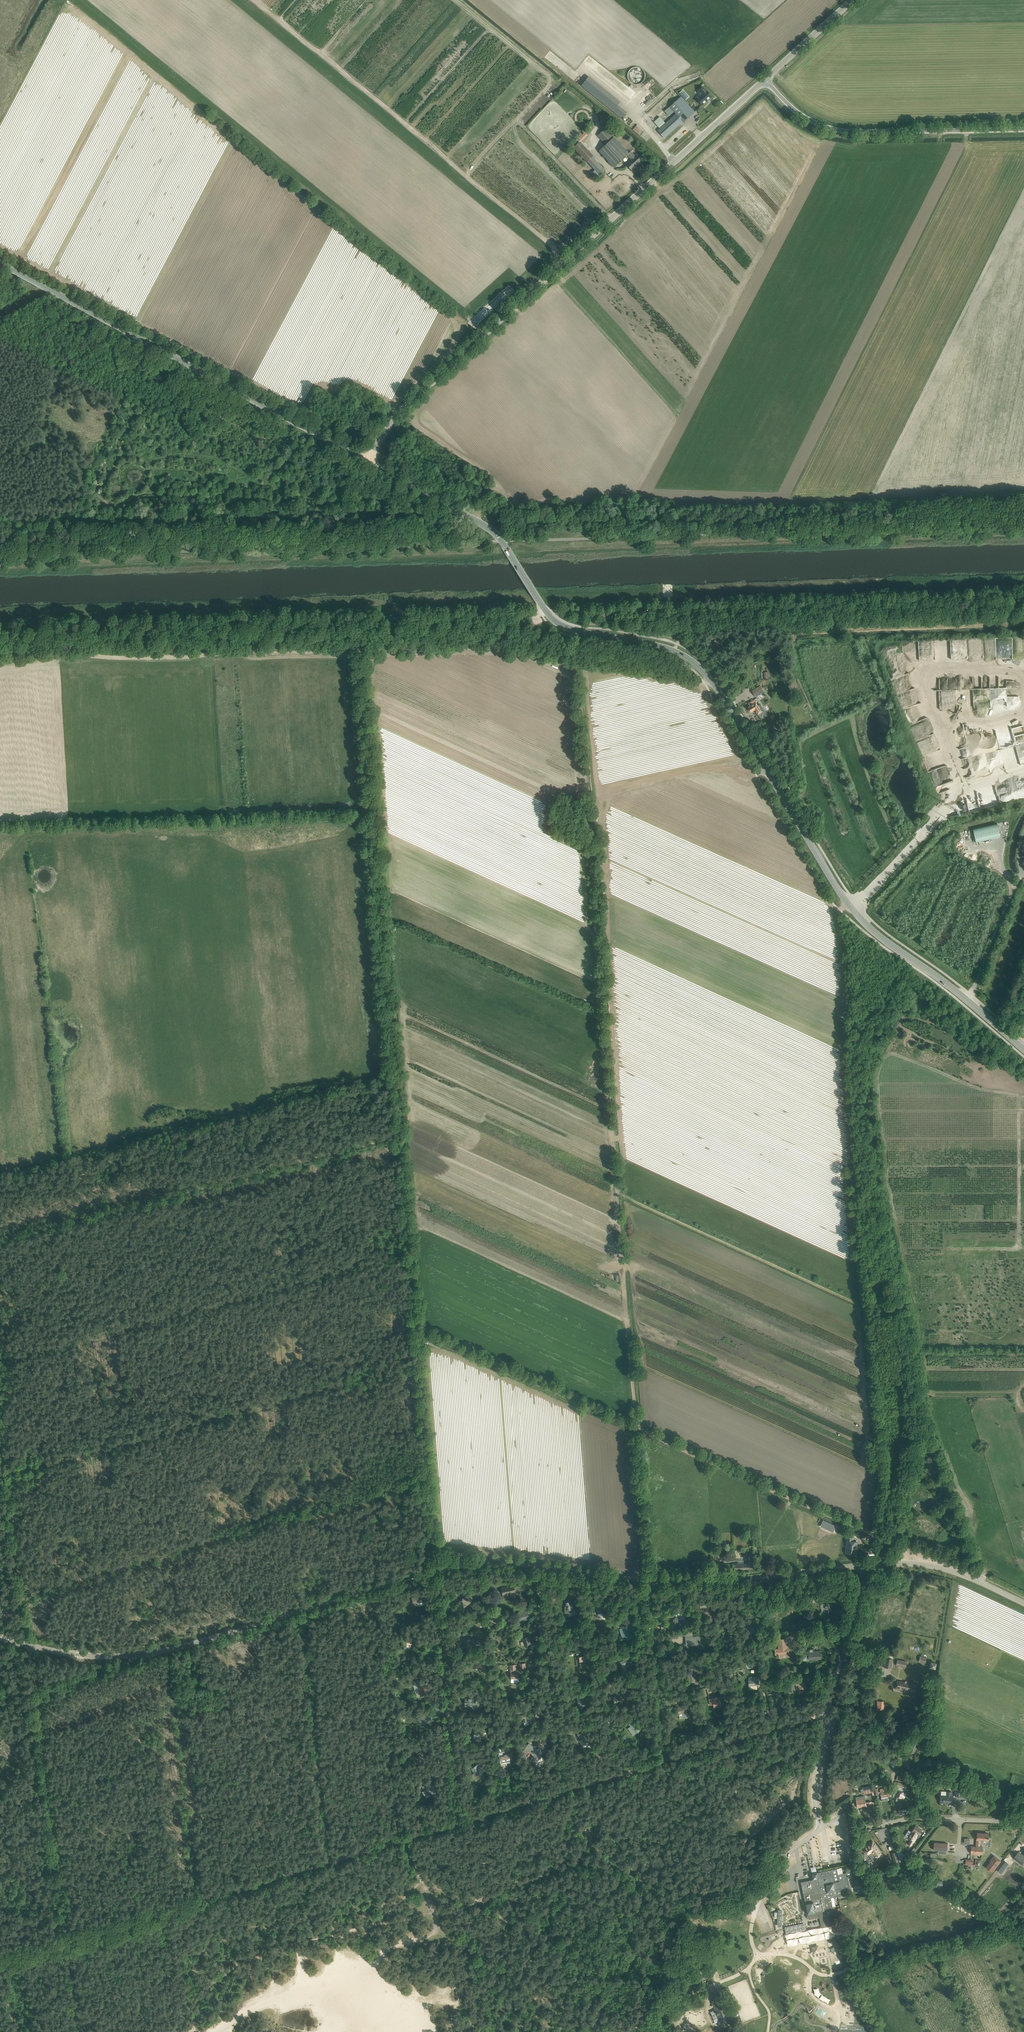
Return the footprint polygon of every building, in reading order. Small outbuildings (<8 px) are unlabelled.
[(587,57),(584,62),(595,69),(598,64),(587,57)] [(640,73),(640,68),(633,68),(633,78),(641,78),(641,73),(640,73)] [(653,78),(644,83),(648,90),(657,84),(653,78)] [(709,94),(707,91),(706,91),(702,87),(698,90),(703,95),(697,100),(702,105),(712,96),(710,95),(710,94),(709,93),(709,94)] [(682,90),(679,93),(684,99),(688,96),(682,90)] [(644,107),(650,101),(647,97),(640,103),(644,107)] [(669,116),(674,111),(676,114),(658,130),(665,138),(680,124),(681,124),(695,112),(681,97),(665,111),(669,116)] [(615,104),(610,111),(619,118),(624,112),(615,104)] [(659,117),(654,122),(659,128),(665,123),(659,117)] [(639,135),(644,130),(637,125),(633,130),(639,135)] [(629,153),(614,137),(605,128),(597,136),(606,145),(599,151),(614,167),(627,155),(632,159),(626,164),(632,170),(641,161),(636,155),(637,155),(636,153),(634,155),(631,151),(629,153)] [(585,132),(578,138),(581,141),(587,134),(585,132)] [(605,170),(593,157),(594,156),(580,141),(573,148),(587,162),(588,162),(600,175),(605,170)] [(761,685),(752,691),(755,697),(764,691),(761,685)] [(754,700),(748,703),(750,706),(748,707),(751,712),(755,710),(760,717),(766,713),(765,711),(766,710),(764,708),(763,708),(761,704),(758,706),(754,700)] [(969,746),(958,748),(960,758),(970,756),(969,746)] [(934,787),(943,784),(938,768),(929,771),(934,787)] [(969,811),(982,808),(978,792),(970,794),(972,804),(970,804),(968,798),(966,798),(969,811)] [(997,825),(973,830),(976,843),(1000,837),(997,825)] [(846,1553),(857,1554),(857,1549),(857,1542),(852,1541),(853,1537),(847,1537),(846,1548),(846,1553)] [(734,1564),(734,1570),(755,1569),(754,1563),(751,1563),(751,1561),(748,1562),(748,1563),(734,1564)] [(506,1586),(503,1587),(503,1588),(504,1594),(515,1591),(514,1585),(506,1587),(506,1586)] [(423,1602),(421,1594),(412,1597),(414,1604),(423,1602)] [(463,1598),(462,1599),(466,1605),(471,1602),(466,1596),(464,1598),(463,1598)] [(566,1606),(565,1606),(565,1613),(568,1612),(568,1615),(572,1614),(572,1611),(575,1610),(571,1604),(570,1605),(568,1601),(566,1602),(566,1606)] [(602,1613),(603,1617),(608,1616),(607,1612),(609,1611),(609,1608),(597,1610),(598,1614),(602,1613)] [(517,1612),(520,1621),(530,1618),(527,1609),(517,1612)] [(741,1624),(742,1630),(747,1629),(747,1632),(754,1630),(753,1626),(750,1627),(749,1623),(741,1624)] [(630,1629),(626,1630),(625,1628),(620,1629),(623,1639),(626,1638),(626,1639),(636,1636),(634,1629),(635,1628),(634,1628),(630,1629)] [(692,1637),(691,1632),(689,1633),(690,1637),(686,1637),(686,1643),(700,1641),(699,1636),(692,1637)] [(806,1639),(805,1639),(806,1641),(814,1640),(813,1632),(806,1633),(806,1639)] [(405,1637),(406,1640),(401,1641),(403,1648),(411,1646),(408,1636),(405,1637)] [(529,1636),(523,1638),(525,1645),(531,1643),(529,1636)] [(786,1636),(786,1638),(777,1639),(778,1649),(775,1649),(776,1655),(778,1654),(778,1655),(779,1655),(779,1654),(789,1653),(788,1647),(786,1648),(786,1645),(787,1645),(787,1646),(792,1645),(791,1636),(786,1636)] [(471,1639),(471,1637),(466,1637),(466,1639),(465,1639),(465,1646),(476,1646),(476,1639),(471,1639)] [(810,1649),(810,1650),(804,1651),(805,1657),(809,1657),(809,1660),(821,1659),(820,1651),(813,1651),(813,1649),(810,1649)] [(585,1653),(585,1654),(584,1654),(584,1656),(579,1656),(580,1661),(585,1661),(585,1659),(586,1659),(593,1658),(592,1653),(585,1653)] [(630,1657),(619,1662),(622,1669),(628,1667),(626,1664),(632,1662),(630,1657)] [(883,1667),(891,1668),(893,1659),(885,1657),(883,1667)] [(483,1660),(474,1662),(475,1667),(480,1666),(480,1669),(481,1670),(485,1669),(483,1660)] [(695,1674),(700,1673),(699,1668),(686,1671),(689,1684),(697,1683),(695,1674)] [(515,1669),(510,1669),(510,1670),(511,1679),(519,1679),(519,1671),(516,1671),(515,1669)] [(908,1692),(916,1693),(917,1685),(897,1681),(895,1689),(902,1691),(903,1689),(909,1690),(908,1692)] [(800,1689),(800,1691),(803,1691),(803,1690),(805,1689),(804,1682),(796,1684),(797,1689),(800,1689)] [(420,1692),(421,1696),(427,1694),(426,1692),(429,1691),(427,1683),(418,1685),(420,1692)] [(623,1695),(617,1697),(616,1695),(612,1697),(614,1704),(629,1699),(626,1691),(622,1693),(623,1695)] [(581,1694),(576,1696),(578,1703),(580,1708),(588,1705),(585,1693),(581,1694)] [(722,1706),(720,1699),(717,1700),(716,1699),(714,1699),(714,1698),(709,1699),(710,1705),(713,1704),(714,1707),(718,1706),(718,1707),(719,1708),(721,1707),(721,1706),(722,1706)] [(687,1718),(687,1713),(686,1706),(679,1707),(679,1713),(680,1718),(687,1718)] [(421,1716),(423,1724),(433,1721),(430,1713),(421,1716)] [(519,1717),(520,1721),(523,1720),(525,1726),(534,1723),(535,1723),(536,1723),(533,1713),(523,1716),(523,1715),(519,1717)] [(632,1717),(626,1722),(628,1725),(629,1724),(635,1734),(642,1729),(638,1725),(637,1725),(634,1721),(635,1720),(632,1717)] [(473,1738),(481,1740),(481,1736),(482,1736),(484,1730),(475,1728),(473,1738)] [(578,1734),(584,1750),(592,1747),(590,1742),(588,1743),(584,1732),(578,1734)] [(928,1741),(921,1740),(919,1750),(920,1750),(922,1751),(922,1750),(927,1751),(928,1741)] [(417,1759),(421,1762),(428,1753),(423,1748),(418,1754),(420,1755),(417,1759)] [(536,1749),(532,1754),(533,1755),(532,1757),(530,1759),(536,1764),(542,1757),(540,1755),(541,1753),(536,1749)] [(502,1752),(499,1752),(501,1764),(507,1763),(511,1762),(510,1759),(513,1758),(512,1753),(503,1755),(502,1752)] [(480,1775),(483,1773),(478,1765),(471,1769),(474,1773),(472,1775),(477,1779),(480,1776),(480,1775)] [(423,1786),(429,1796),(436,1792),(429,1782),(423,1786)] [(897,1790),(892,1789),(893,1796),(895,1797),(894,1799),(897,1800),(898,1797),(901,1798),(901,1799),(901,1798),(904,1792),(903,1792),(904,1789),(905,1789),(906,1785),(898,1782),(896,1786),(899,1787),(898,1790),(897,1789),(897,1790)] [(880,1789),(882,1801),(889,1800),(888,1797),(891,1796),(889,1787),(880,1789)] [(955,1796),(963,1796),(963,1788),(955,1788),(955,1796)] [(951,1796),(951,1792),(946,1791),(946,1795),(940,1795),(940,1803),(949,1803),(949,1804),(953,1804),(953,1796),(951,1796)] [(867,1806),(867,1802),(866,1802),(865,1796),(856,1798),(856,1800),(857,1807),(867,1806)] [(908,1844),(911,1846),(913,1843),(918,1834),(921,1829),(915,1825),(911,1832),(908,1830),(905,1835),(908,1837),(908,1838),(911,1839),(910,1841),(908,1844)] [(977,1832),(976,1846),(979,1847),(979,1846),(980,1847),(981,1840),(988,1841),(988,1834),(977,1832)] [(863,1848),(873,1861),(882,1855),(872,1841),(863,1848)] [(948,1843),(934,1842),(933,1850),(947,1851),(948,1843)] [(971,1846),(971,1853),(982,1854),(983,1847),(980,1847),(979,1846),(979,1847),(976,1846),(971,1846)] [(907,1851),(905,1854),(899,1849),(896,1852),(900,1863),(903,1862),(910,1853),(907,1851)] [(1022,1864),(1023,1861),(1023,1857),(1018,1852),(1014,1858),(1022,1864)] [(917,1864),(921,1867),(927,1861),(923,1858),(917,1864)] [(989,1865),(984,1870),(990,1875),(999,1864),(992,1859),(988,1864),(989,1865)] [(911,1869),(915,1876),(919,1873),(916,1867),(911,1869)] [(848,1876),(848,1875),(847,1872),(838,1874),(837,1868),(831,1869),(836,1890),(833,1891),(834,1897),(841,1896),(840,1891),(850,1889),(848,1877),(848,1876)] [(836,1890),(831,1869),(811,1874),(813,1879),(801,1882),(802,1887),(805,1903),(808,1915),(807,1915),(807,1918),(808,1918),(809,1919),(820,1917),(820,1918),(823,1918),(822,1916),(834,1914),(831,1898),(834,1897),(833,1891),(836,1890)] [(888,1881),(893,1879),(895,1886),(899,1885),(895,1872),(886,1875),(888,1881)] [(715,1984),(722,1982),(718,1970),(711,1972),(715,1984)] [(741,1990),(744,1997),(752,1994),(747,1979),(732,1984),(735,1992),(741,1990)] [(729,2015),(721,1996),(712,2000),(719,2018),(729,2015)]
